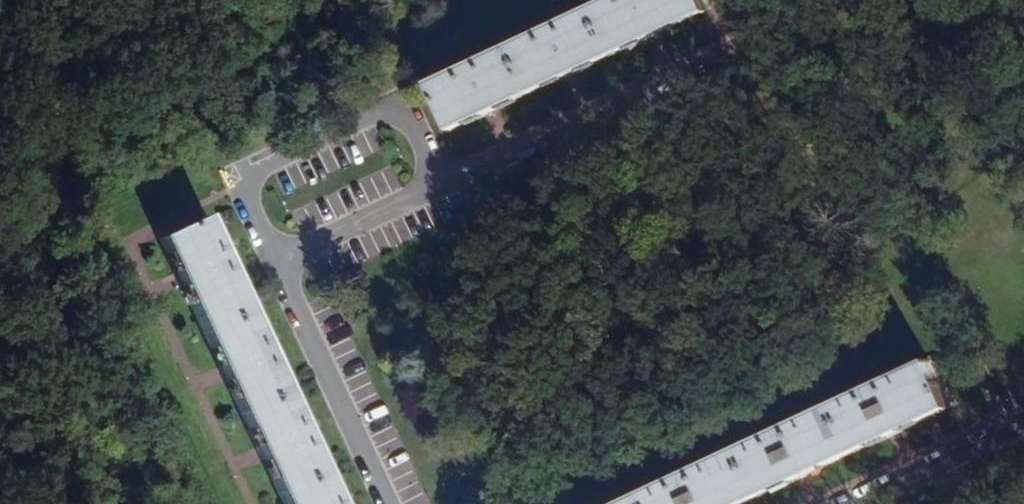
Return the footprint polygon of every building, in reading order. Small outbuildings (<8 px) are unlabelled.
[(707,8),(703,0),(607,0),(429,83),(450,128),(707,8)] [(207,216),(159,238),(285,503),(341,503),(207,216)] [(929,360),(619,503),(742,503),(951,406),(929,360)]
